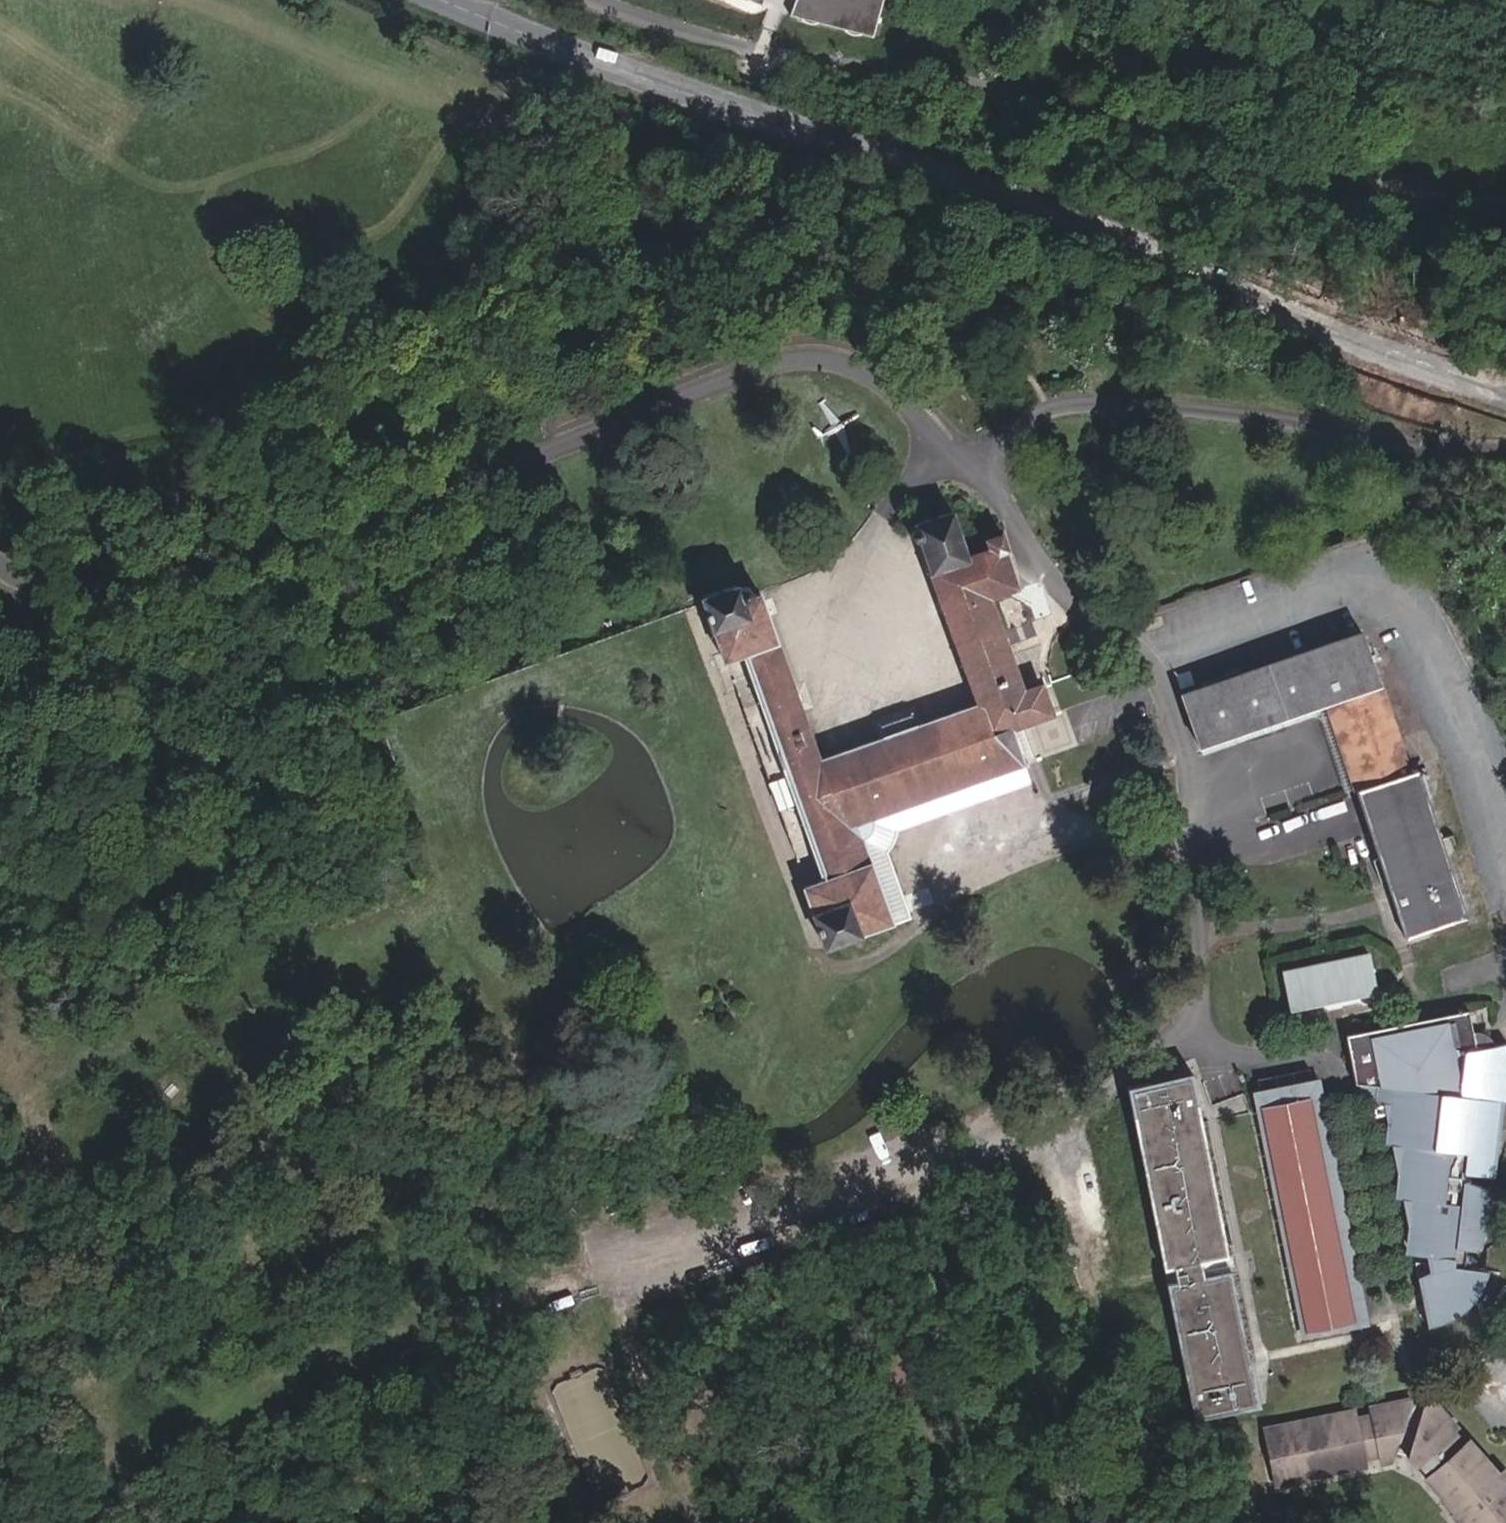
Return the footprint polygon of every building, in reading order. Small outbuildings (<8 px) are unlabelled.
[(789,17),(877,42),(889,0),(749,0),(789,17)] [(739,586),(699,603),(724,665),(743,657),(761,702),(743,710),(788,838),(805,834),(822,880),(803,889),(825,951),(895,925),(863,843),(873,821),(1025,760),(1013,723),(1053,706),(1042,680),(1026,686),(992,594),(988,582),(1004,575),(995,553),(1007,548),(1015,544),(1009,528),(990,537),(991,541),(972,550),(955,508),(913,526),(917,535),(922,534),(986,700),(925,722),(891,734),(827,757),(767,598),(764,591),(756,594),(753,588),(741,592),(739,586)] [(988,582),(992,594),(1020,582),(1007,548),(995,553),(1004,575),(988,582)] [(1366,642),(1176,705),(1191,744),(1324,699),(1375,837),(1404,916),(1413,940),(1417,939),(1466,920),(1428,813),(1366,642)] [(886,718),(891,734),(925,722),(919,706),(886,718)] [(1032,776),(1025,760),(873,821),(863,843),(895,925),(913,918),(888,853),(900,827),(1032,776)] [(1284,974),(1291,1008),(1374,991),(1367,957),(1284,974)] [(1454,1027),(1465,1025),(1462,1010),(1451,1013),(1454,1027)] [(1401,1213),(1482,1196),(1483,1184),(1455,1180),(1457,1163),(1484,1166),(1495,1086),(1505,1084),(1505,1060),(1503,1037),(1468,1043),(1465,1025),(1454,1027),(1451,1013),(1338,1035),(1347,1085),(1374,1082),(1401,1213)] [(1189,1075),(1125,1088),(1162,1270),(1172,1268),(1175,1282),(1165,1284),(1193,1420),(1257,1407),(1229,1271),(1201,1276),(1199,1262),(1226,1257),(1189,1075)] [(1264,1111),(1289,1237),(1335,1227),(1309,1100),(1264,1111)] [(1455,1180),(1483,1184),(1484,1166),(1457,1163),(1455,1180)] [(1482,1196),(1401,1213),(1425,1327),(1431,1326),(1455,1317),(1469,1305),(1480,1289),(1486,1267),(1474,1268),(1461,1259),(1459,1249),(1472,1245),(1479,1226),(1482,1196)] [(1335,1227),(1289,1237),(1309,1330),(1354,1320),(1335,1227)] [(1351,1412),(1265,1431),(1277,1481),(1363,1461),(1362,1450),(1375,1447),(1378,1457),(1389,1455),(1397,1437),(1414,1442),(1409,1454),(1416,1461),(1420,1459),(1430,1469),(1427,1474),(1454,1505),(1449,1510),(1460,1522),(1462,1522),(1467,1519),(1471,1522),(1505,1522),(1505,1464),(1505,1463),(1498,1469),(1471,1439),(1464,1443),(1452,1431),(1457,1425),(1433,1402),(1429,1411),(1422,1411),(1404,1399),(1369,1408),(1370,1415),(1354,1419),(1351,1412)]
